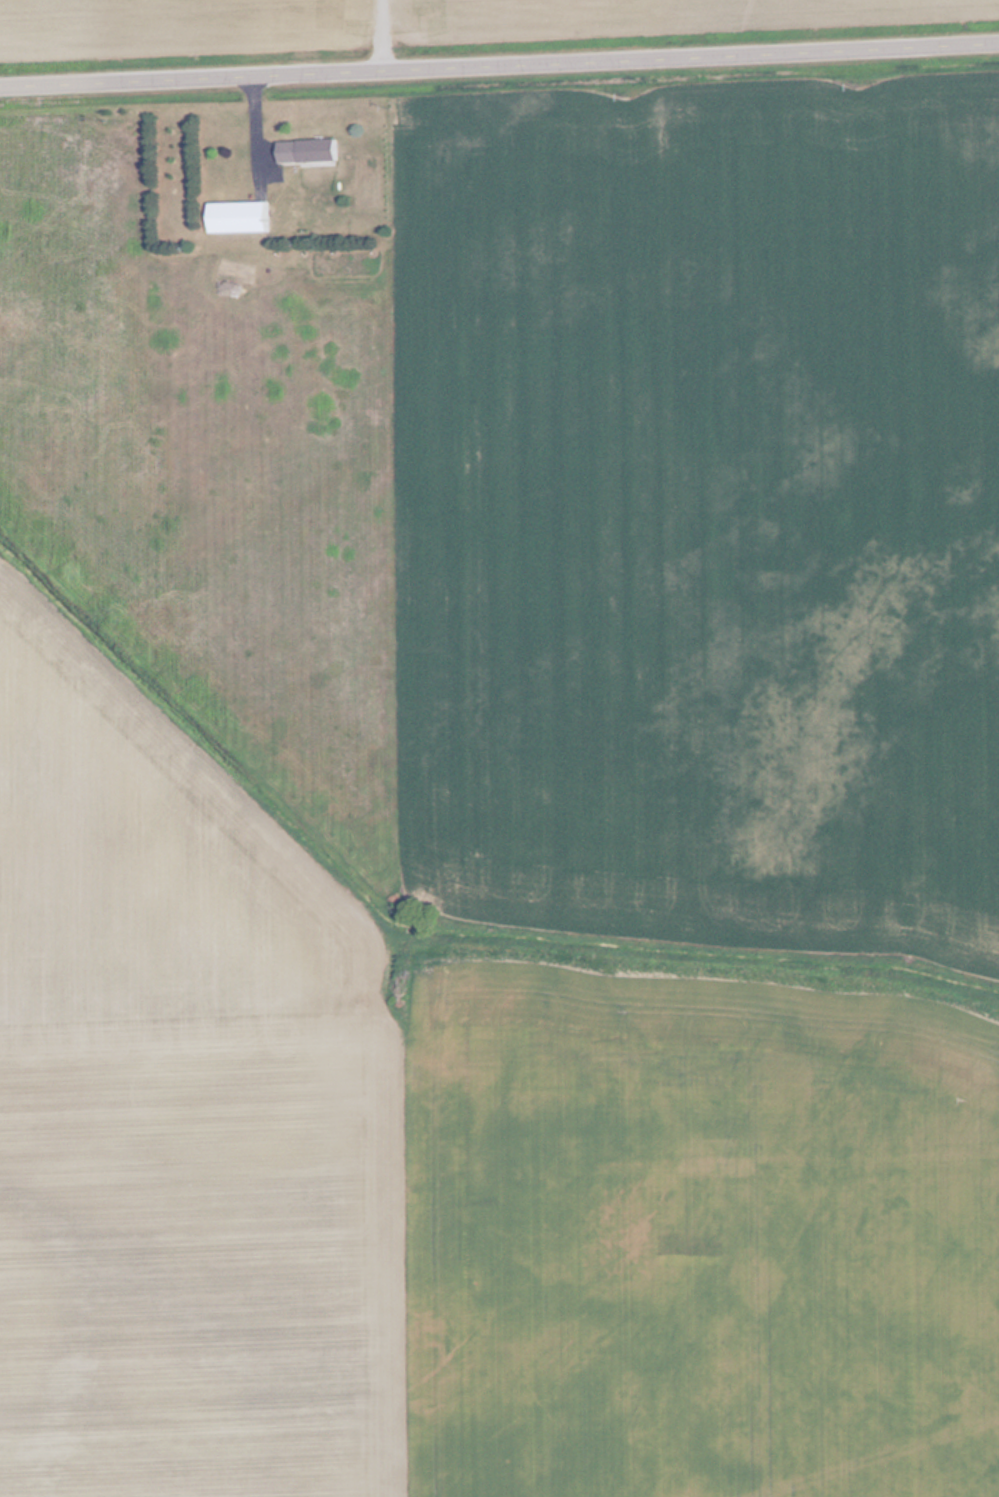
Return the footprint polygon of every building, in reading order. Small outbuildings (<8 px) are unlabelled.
[(342,161),(341,139),(282,141),(283,163),(342,161)] [(213,203),(213,233),(273,233),(273,203),(213,203)]
